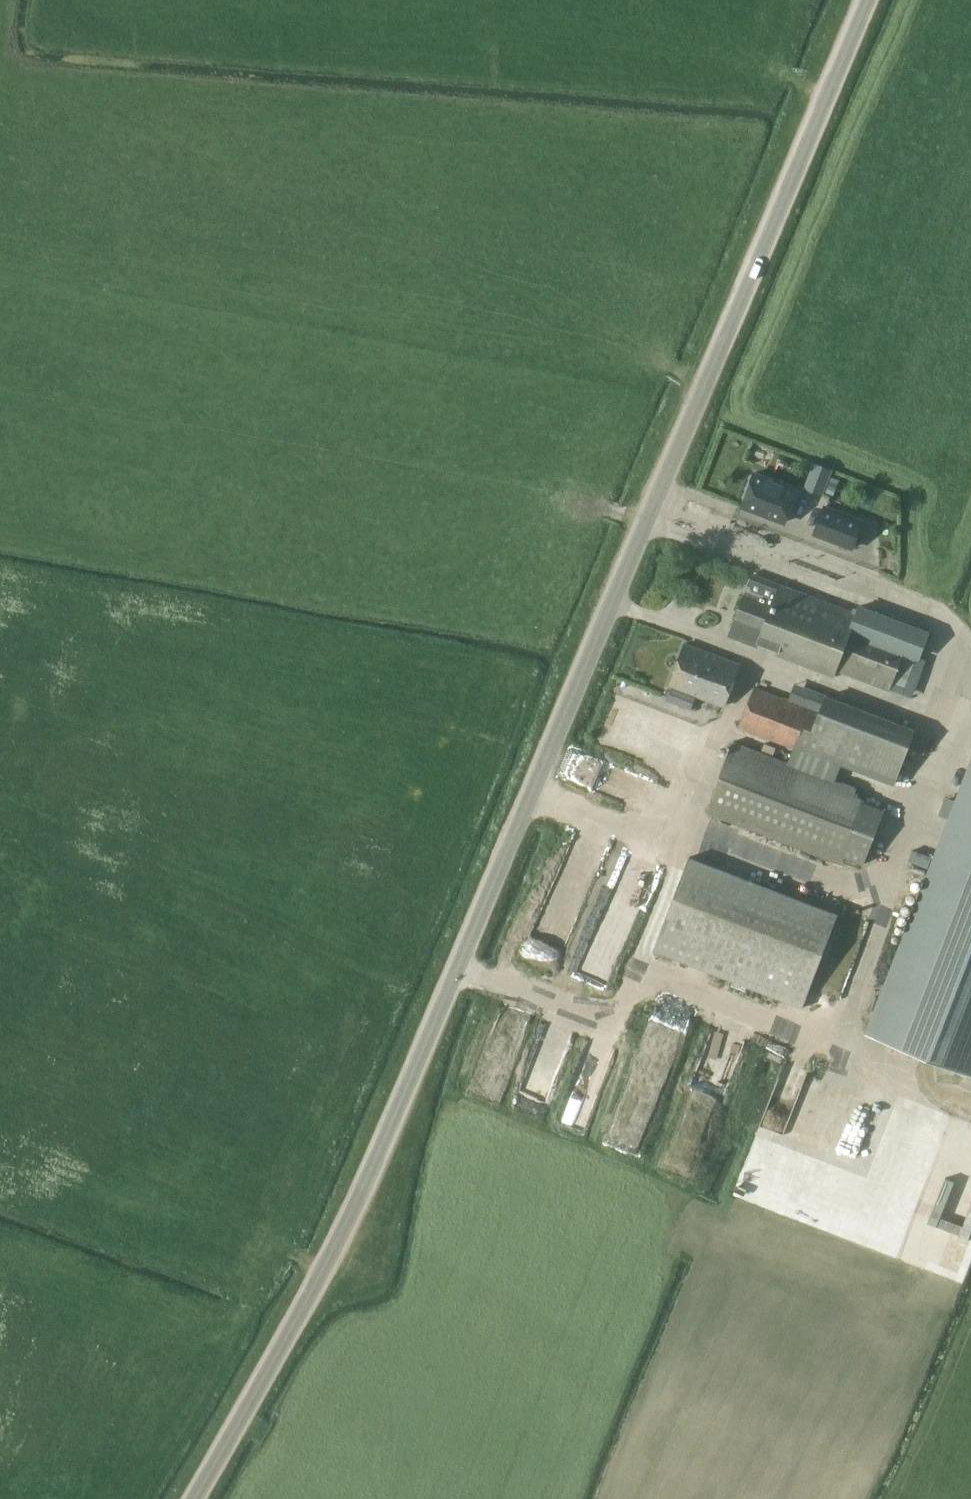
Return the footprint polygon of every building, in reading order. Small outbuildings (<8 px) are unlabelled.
[(829,470),(811,463),(801,487),(820,494),(829,470)] [(741,506),(784,522),(797,490),(754,473),(741,506)] [(862,521),(824,507),(814,533),(852,548),(862,521)] [(752,575),(728,635),(728,634),(757,646),(761,639),(877,685),(899,694),(917,654),(850,628),(855,616),(752,575)] [(692,654),(682,684),(729,703),(742,673),(692,654)] [(812,714),(752,689),(740,721),(890,778),(907,731),(819,697),(812,714)] [(918,730),(912,748),(922,752),(929,734),(918,730)] [(865,863),(884,811),(850,799),(854,786),(732,741),(705,812),(840,864),(842,854),(865,863)] [(865,1033),(970,1073),(970,761),(865,1033)] [(572,762),(570,774),(589,778),(591,766),(572,762)] [(935,794),(928,812),(938,816),(945,798),(935,794)] [(571,827),(560,860),(554,879),(584,889),(590,869),(609,875),(613,862),(622,865),(629,845),(571,827)] [(803,1010),(839,916),(689,858),(653,952),(803,1010)]
